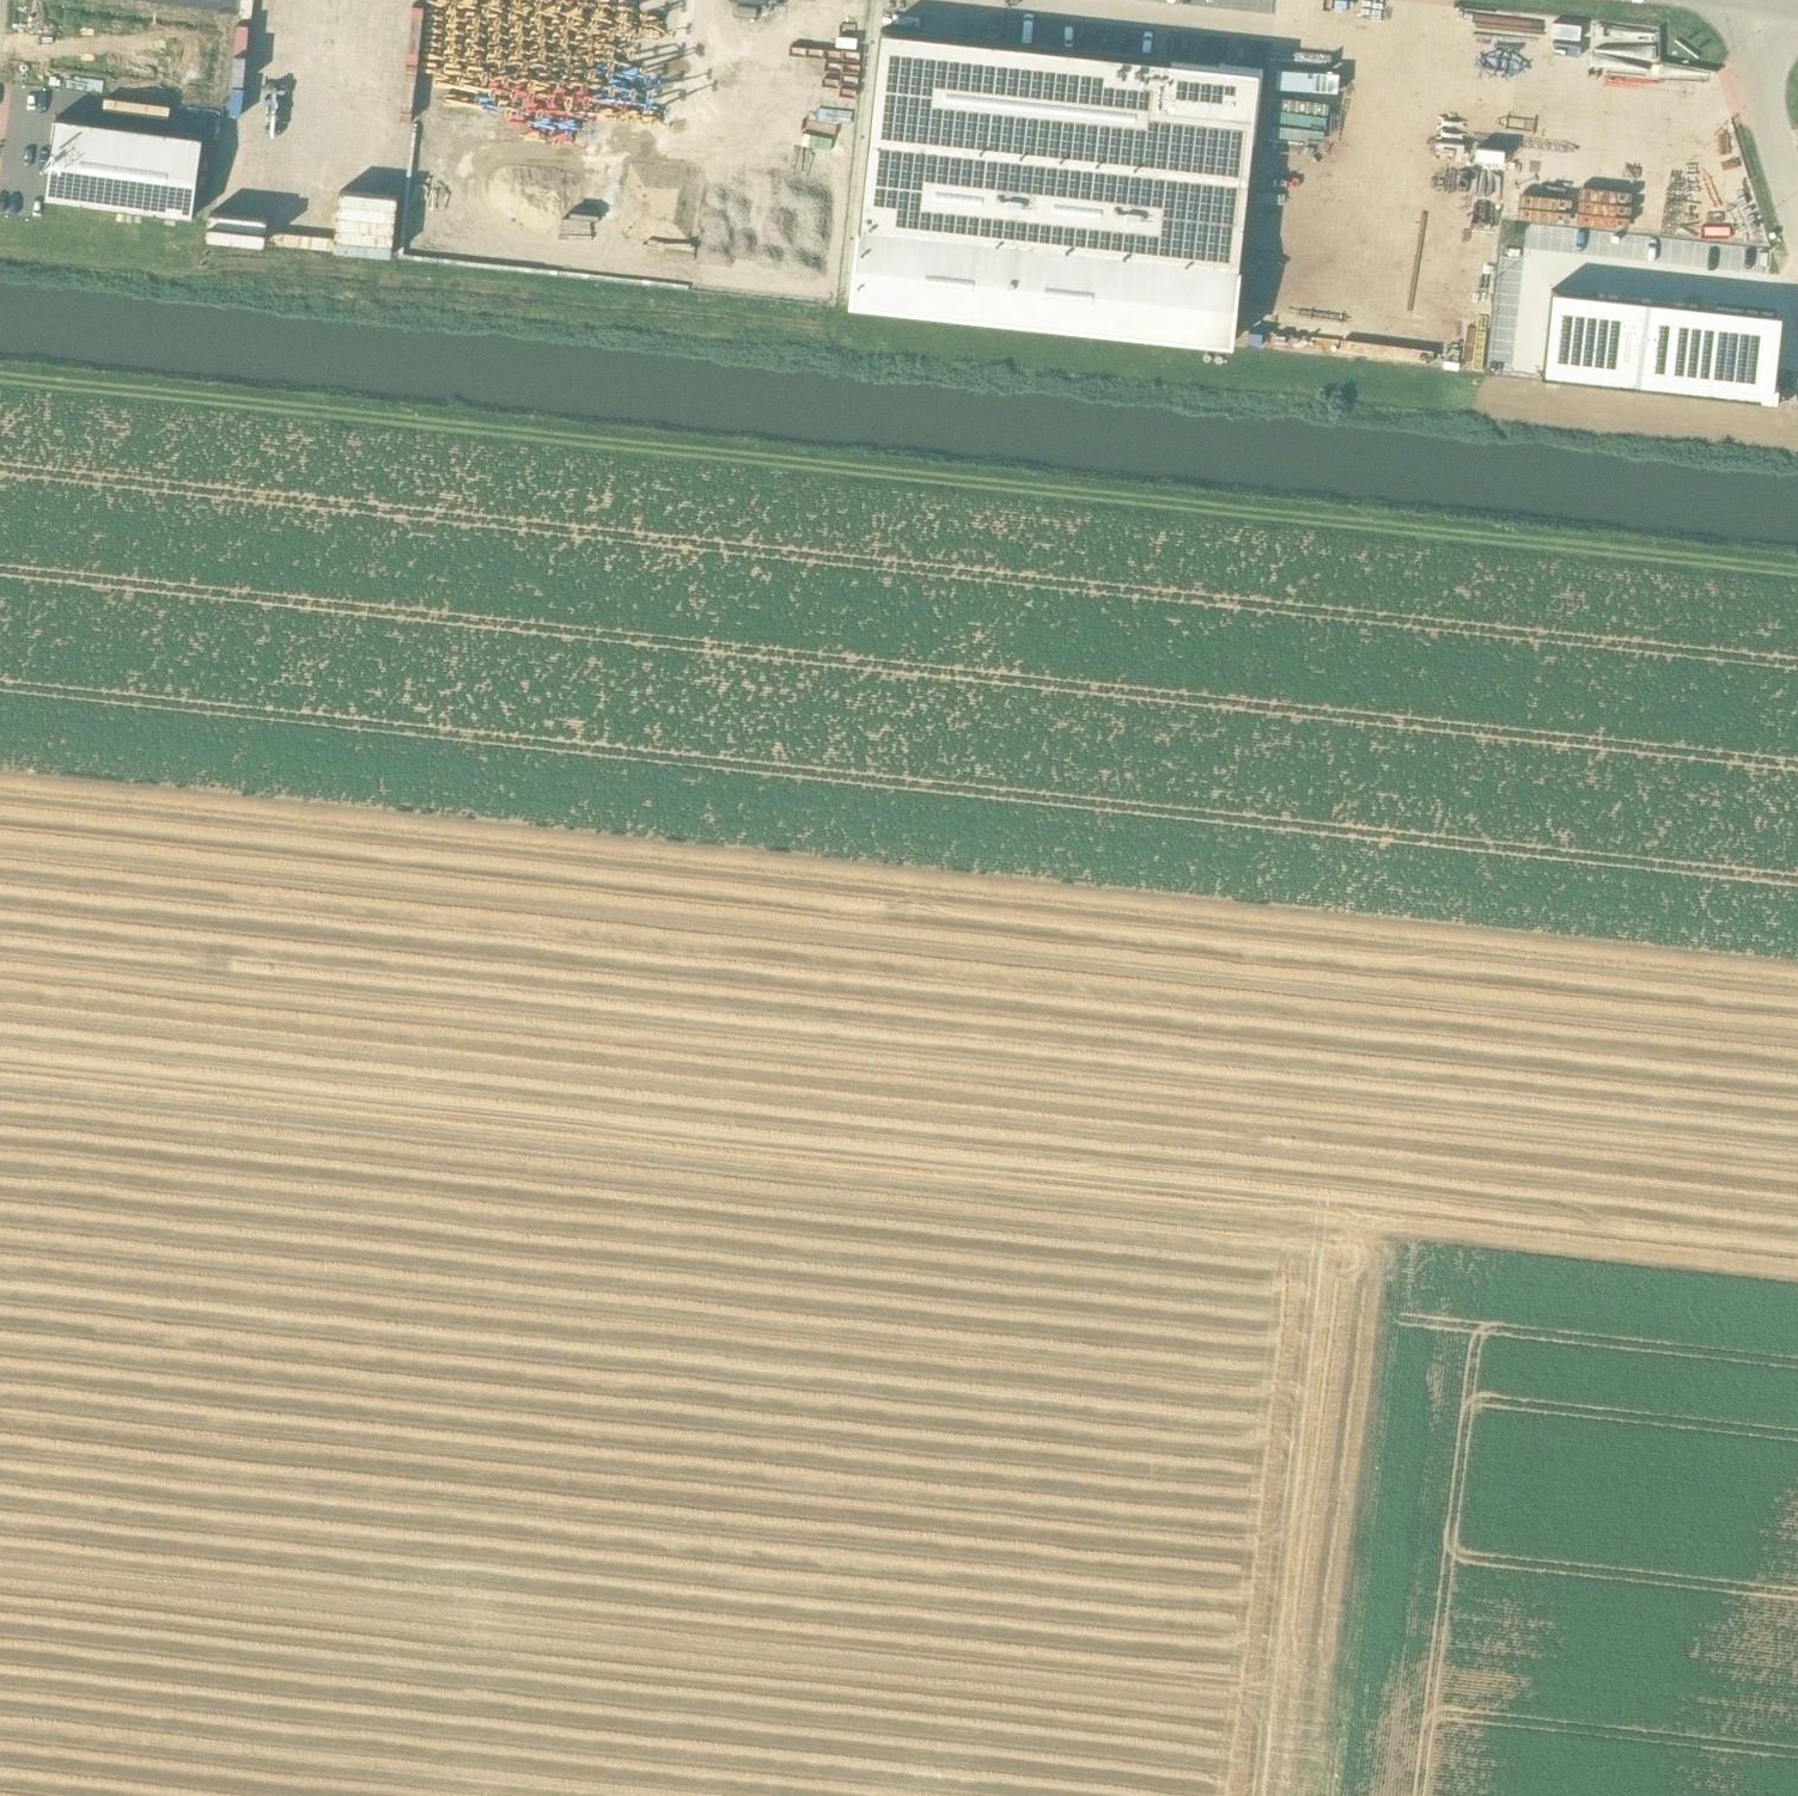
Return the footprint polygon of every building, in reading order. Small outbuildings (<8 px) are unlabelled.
[(55,4),(45,78),(208,100),(217,27),(55,4)] [(881,29),(852,302),(1233,343),(1262,70),(881,29)] [(57,116),(46,196),(194,216),(204,136),(57,116)] [(1551,289),(1542,376),(1764,399),(1773,312),(1551,289)]
